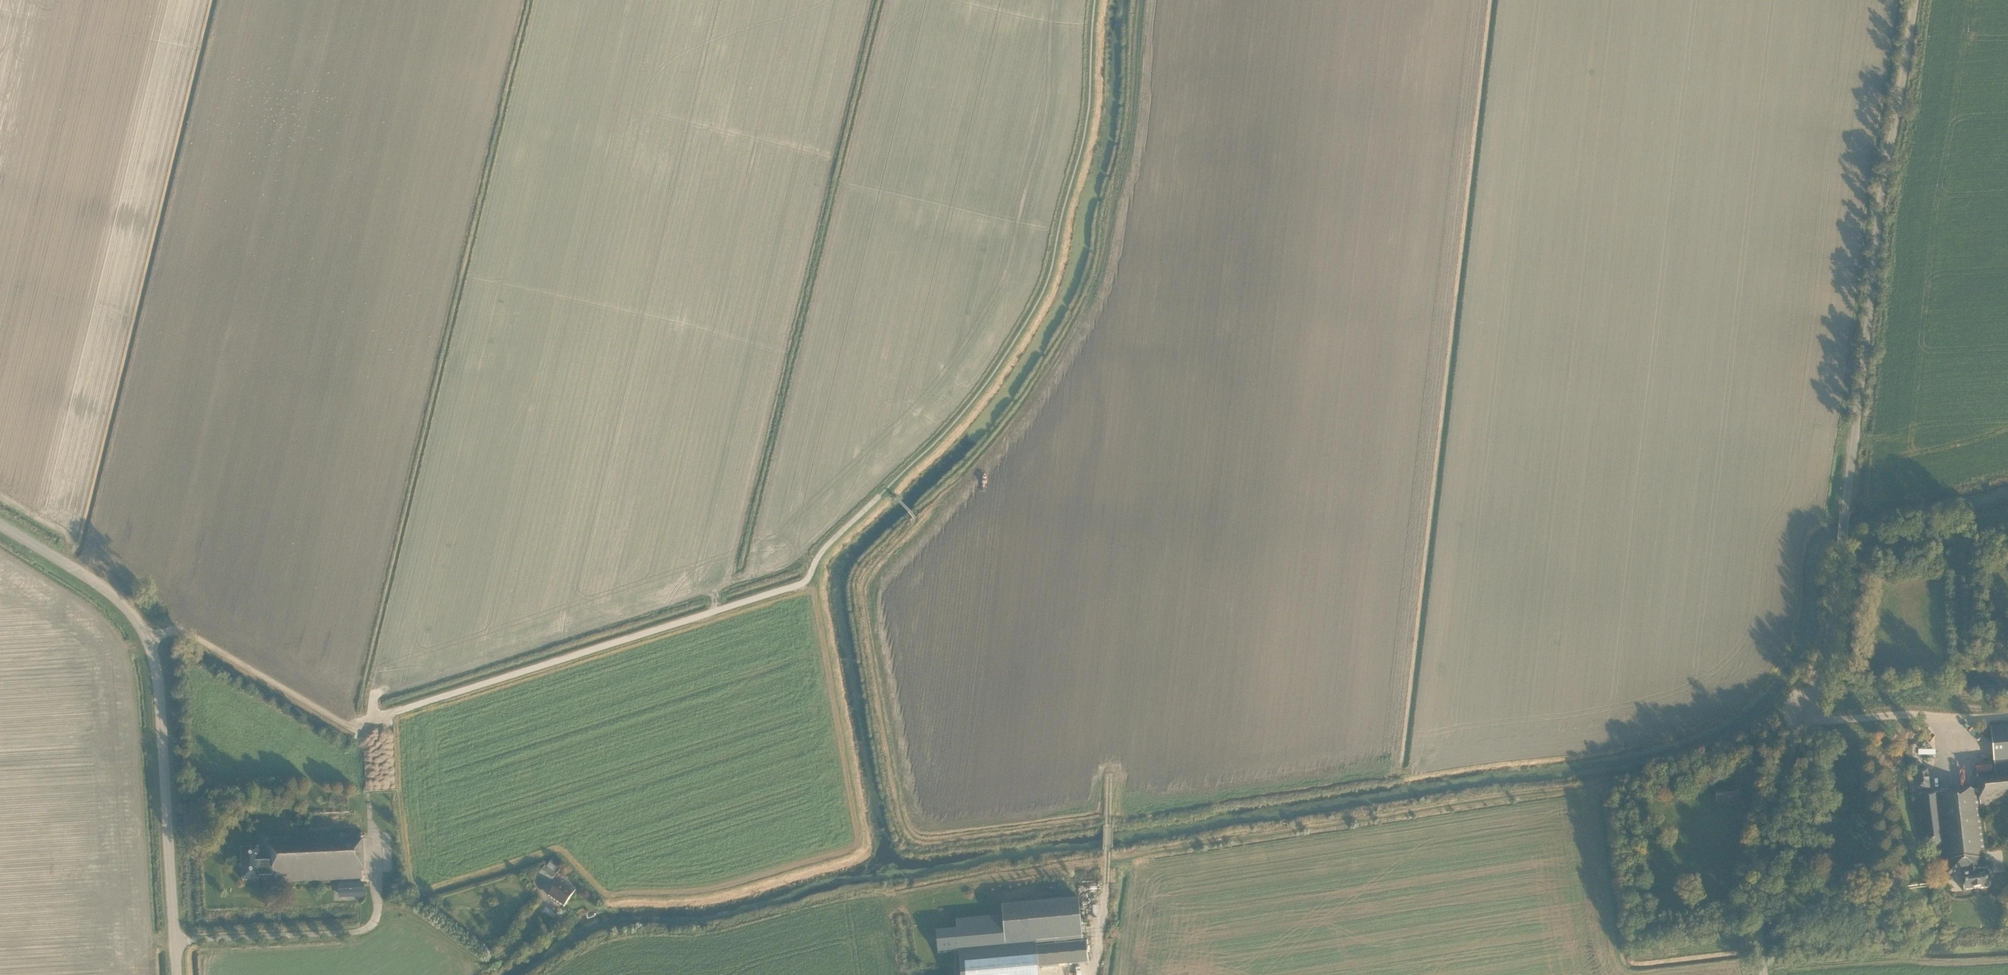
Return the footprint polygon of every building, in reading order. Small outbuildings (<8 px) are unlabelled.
[(1925,791),(1919,792),(1920,795),(1916,795),(1922,847),(1942,845),(1945,875),(1961,873),(1963,891),(1989,888),(1987,874),(1991,874),(1990,864),(1980,865),(1980,862),(1984,861),(1976,796),(1978,795),(1980,805),(2007,802),(2007,726),(1989,728),(1992,762),(1975,764),(1978,789),(1926,794),(1925,791)] [(1735,775),(1744,770),(1739,761),(1730,766),(1735,775)] [(1919,792),(1925,791),(1930,791),(1929,788),(1927,770),(1914,771),(1917,790),(1919,789),(1919,792)] [(241,850),(242,866),(242,881),(258,880),(258,877),(275,876),(275,883),(363,879),(362,836),(364,836),(364,833),(265,839),(266,854),(257,854),(257,849),(241,850)] [(537,876),(549,884),(560,867),(551,861),(546,867),(544,866),(537,876)] [(564,906),(575,890),(559,879),(548,896),(564,906)] [(363,881),(339,882),(340,896),(364,894),(363,881)] [(957,930),(936,932),(938,954),(959,952),(961,974),(1038,974),(1038,968),(1088,963),(1086,942),(1066,944),(1066,940),(1082,938),(1079,900),(1002,907),(1003,917),(956,921),(957,930)]
